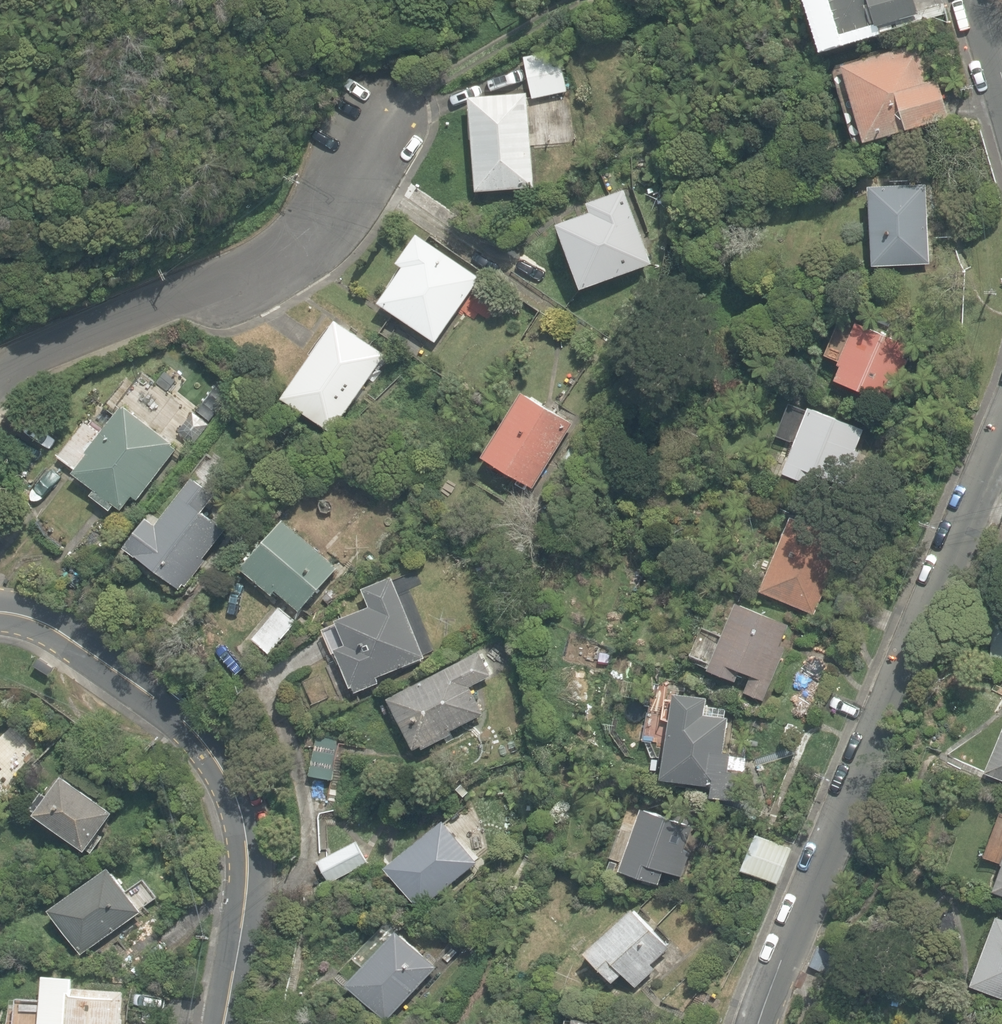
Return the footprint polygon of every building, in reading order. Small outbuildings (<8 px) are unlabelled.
[(825,43),(918,17),(914,0),(813,0),(825,43)] [(835,70),(857,147),(951,120),(940,80),(930,83),(919,45),(835,70)] [(564,102),(562,92),(567,91),(558,50),(523,57),(532,99),(541,97),(543,107),(564,102)] [(470,96),(477,190),(535,186),(528,92),(470,96)] [(869,186),(873,264),(930,262),(926,183),(869,186)] [(560,223),(583,287),(652,263),(626,189),(589,202),(592,211),(560,223)] [(379,301),(436,341),(481,276),(418,233),(398,262),(404,266),(379,301)] [(283,396),(332,430),(385,354),(336,319),(283,396)] [(835,379),(891,402),(908,359),(903,357),(909,342),(855,321),(839,362),(841,363),(835,379)] [(483,455),(534,486),(573,421),(523,390),(483,455)] [(91,494),(111,509),(116,503),(123,509),(133,495),(138,498),(177,447),(172,444),(174,441),(125,404),(123,406),(121,405),(100,432),(84,420),(57,455),(75,469),(74,471),(96,488),(91,494)] [(817,474),(845,486),(859,450),(856,449),(865,428),(810,406),(783,472),(813,484),(817,474)] [(562,460),(575,468),(584,452),(571,445),(562,460)] [(125,545),(180,588),(185,582),(187,584),(206,559),(203,557),(226,528),(203,510),(216,493),(193,476),(157,522),(148,515),(125,545)] [(761,589),(816,612),(847,538),(792,515),(761,589)] [(277,589),(301,610),(339,566),(283,517),(242,566),(273,593),(277,589)] [(515,550),(526,557),(533,546),(521,539),(515,550)] [(333,642),(354,694),(380,683),(378,677),(425,658),(392,576),(362,588),(368,606),(335,619),(343,638),(333,642)] [(744,691),(763,699),(785,646),(781,644),(790,623),(737,600),(708,668),(736,679),(741,668),(752,673),(744,691)] [(253,636),(270,651),(296,620),(279,605),(253,636)] [(1001,660),(1001,614),(992,614),(989,659),(1001,660)] [(388,696),(415,748),(422,744),(424,747),(453,732),(451,729),(485,712),(471,685),(492,674),(480,649),(388,696)] [(710,795),(742,800),(746,771),(728,769),(729,766),(746,768),(748,756),(730,754),(730,752),(724,751),(728,716),(705,713),(707,697),(674,692),(662,776),(712,783),(710,795)] [(1001,777),(1001,730),(985,770),(1001,777)] [(310,775),(331,779),(336,754),(315,750),(310,775)] [(37,810),(87,847),(115,810),(65,773),(37,810)] [(621,868),(659,882),(664,868),(682,875),(691,850),(685,848),(694,824),(643,806),(621,868)] [(387,864),(421,906),(477,861),(443,818),(387,864)] [(742,866),(778,881),(793,846),(757,831),(742,866)] [(318,859),(330,881),(366,863),(355,840),(318,859)] [(1001,892),(1001,863),(992,888),(1001,892)] [(52,907),(83,951),(142,909),(111,865),(52,907)] [(623,971),(635,984),(655,967),(652,962),(669,947),(633,906),(632,907),(585,949),(612,980),(623,971)] [(995,916),(969,986),(1001,998),(1001,918),(995,916)] [(348,981),(388,1018),(438,965),(398,927),(348,981)] [(808,962),(842,980),(851,962),(817,945),(808,962)] [(126,1016),(123,1016),(126,989),(75,984),(76,975),(46,972),(41,1023),(125,1023),(126,1016)] [(574,1014),(572,1023),(624,1023),(574,1014)]
